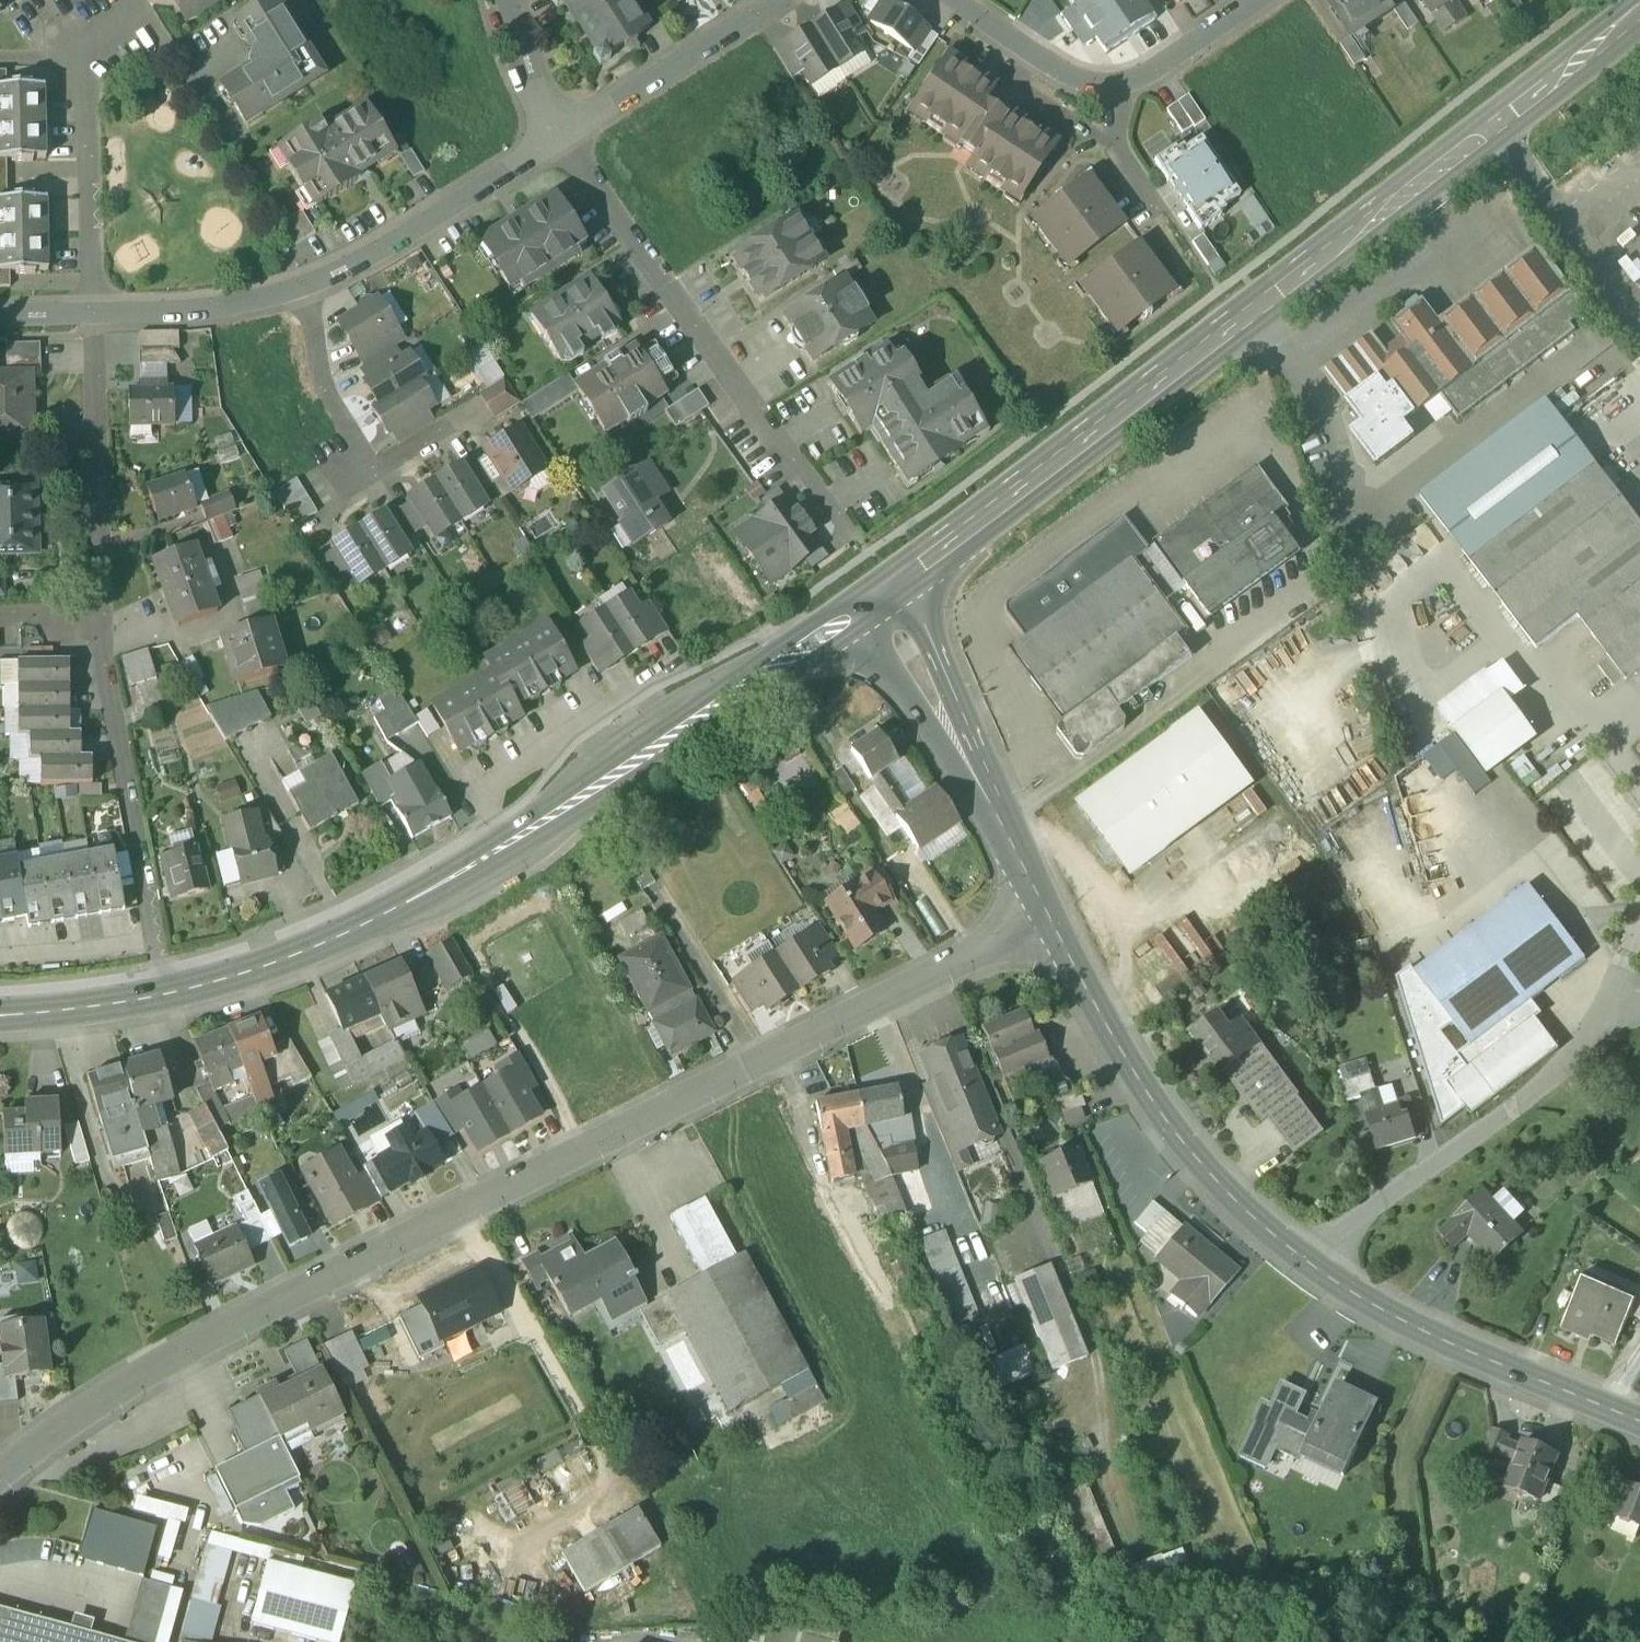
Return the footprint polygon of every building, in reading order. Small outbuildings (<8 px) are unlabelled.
[(13,3),(11,0),(0,0),(0,11),(13,3)] [(186,20),(219,0),(174,0),(186,20)] [(274,0),(270,0),(237,21),(237,22),(235,23),(236,24),(238,23),(246,36),(244,37),(245,39),(247,38),(256,51),(253,52),(250,66),(252,69),(222,87),(223,87),(221,89),(222,90),(224,89),(232,102),(230,104),(231,105),(233,104),(245,123),(305,86),(301,80),(318,70),(274,0)] [(617,0),(562,0),(577,24),(577,25),(579,24),(617,0)] [(579,24),(584,31),(582,32),(583,33),(596,54),(608,56),(623,47),(625,49),(637,42),(635,38),(649,29),(631,1),(624,6),(620,0),(617,0),(579,24)] [(1157,22),(1143,0),(1070,0),(1075,7),(1095,38),(1106,55),(1157,22)] [(1327,1),(1351,37),(1352,37),(1394,9),(1387,0),(1329,0),(1327,1)] [(1433,15),(1455,0),(1423,0),(1433,15)] [(1455,0),(1433,15),(1445,33),(1467,18),(1455,0)] [(927,30),(884,2),(870,23),(912,51),(927,30)] [(1419,24),(1404,2),(1394,9),(1408,31),(1419,24)] [(865,31),(849,5),(838,12),(839,14),(838,14),(852,35),(854,38),(865,31)] [(1095,38),(1075,7),(1062,16),(1082,47),(1095,38)] [(852,35),(838,14),(839,14),(838,12),(837,11),(811,28),(837,69),(863,53),(854,38),(852,35)] [(811,28),(785,44),(786,45),(787,46),(788,46),(801,67),(800,68),(802,71),(811,85),(837,69),(811,28)] [(927,30),(908,59),(918,66),(938,37),(927,30)] [(1351,37),(1341,44),(1355,66),(1366,59),(1352,37),(1351,37)] [(801,67),(788,46),(787,46),(786,45),(775,52),(791,78),(802,71),(800,68),(801,67)] [(960,66),(949,59),(945,65),(943,64),(915,106),(917,107),(913,113),(923,120),(922,122),(945,137),(946,136),(975,155),(967,166),(983,176),(982,178),(1005,194),(1006,192),(1016,199),(1020,192),(1022,194),(1050,152),(1049,150),(1053,144),(1043,137),(1044,136),(1009,112),(1004,119),(984,106),(996,88),(961,64),(960,66)] [(0,88),(0,124),(45,123),(44,87),(31,88),(31,84),(12,85),(12,88),(6,88),(0,88)] [(1205,121),(1188,96),(1177,103),(1193,126),(1194,128),(1205,121)] [(1193,126),(1177,103),(1166,110),(1182,134),(1193,126)] [(367,106),(329,130),(323,120),(278,148),(289,166),(287,168),(302,191),(304,190),(315,208),(360,180),(358,176),(378,163),(375,158),(392,146),(367,106)] [(0,124),(0,160),(6,160),(13,160),(14,163),(33,162),(33,159),(46,159),(45,123),(0,124)] [(1201,139),(1185,150),(1183,147),(1176,151),(1174,148),(1154,162),(1167,182),(1170,181),(1176,190),(1173,191),(1174,193),(1177,191),(1182,199),(1180,201),(1181,202),(1183,200),(1189,209),(1187,211),(1200,231),(1221,217),(1219,214),(1225,210),(1223,207),(1240,196),(1223,171),(1218,164),(1201,139)] [(411,151),(400,157),(413,179),(424,172),(411,151)] [(1123,225),(1089,180),(1066,196),(1060,194),(1054,198),(1055,205),(1033,222),(1067,267),(1123,225)] [(523,219),(514,225),(512,222),(480,242),(510,289),(519,283),(523,290),(579,255),(574,248),(584,242),(554,195),(522,216),(523,219)] [(1255,230),(1271,221),(1256,195),(1240,205),(1255,230)] [(14,197),(14,200),(6,200),(0,201),(0,237),(47,236),(46,200),(33,200),(33,197),(14,197)] [(290,218),(284,207),(272,214),(293,247),(304,241),(290,218)] [(302,212),(290,218),(304,241),(315,234),(302,212)] [(795,218),(736,255),(739,259),(735,261),(744,276),(746,275),(748,279),(750,283),(749,284),(758,298),(762,296),(764,300),(824,262),(795,218)] [(1219,259),(1203,235),(1192,243),(1208,266),(1219,259)] [(0,237),(0,272),(9,272),(16,272),(16,275),(35,275),(35,272),(48,271),(47,236),(0,237)] [(282,243),(269,251),(275,261),(288,253),(282,243)] [(1138,246),(1082,289),(1117,334),(1140,317),(1146,319),(1151,316),(1150,309),(1173,292),(1138,246)] [(1321,372),(1346,402),(1362,425),(1351,433),(1377,468),(1416,438),(1406,423),(1416,415),(1440,397),(1457,421),(1575,332),(1570,325),(1587,312),(1573,294),(1574,293),(1539,246),(1439,322),(1422,301),(1391,324),(1402,338),(1384,351),(1371,334),(1321,372)] [(855,259),(833,273),(840,284),(844,281),(862,270),(855,259)] [(9,288),(9,272),(0,272),(0,288),(9,288)] [(589,279),(531,317),(561,364),(563,363),(562,361),(591,343),(590,342),(616,325),(618,327),(620,326),(617,323),(619,316),(614,310),(608,309),(589,279)] [(840,284),(785,318),(800,341),(813,363),(872,325),(844,281),(840,284)] [(373,303),(367,302),(362,306),(361,311),(339,325),(358,355),(359,354),(358,354),(384,337),(396,330),(378,301),(373,303)] [(384,337),(358,354),(359,354),(366,366),(394,349),(404,343),(396,330),(384,337)] [(139,333),(139,350),(171,349),(176,349),(176,333),(139,333)] [(40,344),(6,345),(6,357),(13,357),(13,358),(40,357),(40,344)] [(917,392),(912,385),(919,381),(905,358),(897,363),(887,347),(828,384),(839,401),(844,399),(848,405),(851,411),(847,414),(861,436),(878,425),(886,438),(880,442),(894,465),(899,472),(906,467),(915,482),(933,470),(932,468),(954,455),(953,453),(976,438),(971,431),(982,424),(962,392),(956,397),(947,382),(927,394),(917,392)] [(171,349),(139,350),(140,366),(180,365),(171,349)] [(366,366),(360,370),(367,381),(369,380),(399,361),(401,360),(394,349),(366,366)] [(634,349),(618,359),(616,355),(602,364),(605,368),(576,387),(606,434),(626,421),(629,424),(647,413),(644,409),(664,396),(657,385),(672,376),(656,350),(641,360),(634,349)] [(399,361),(369,380),(367,381),(364,383),(379,407),(418,383),(419,383),(424,380),(409,355),(401,360),(399,361)] [(40,357),(13,358),(13,357),(6,357),(7,374),(32,373),(32,374),(41,374),(40,357)] [(0,374),(0,439),(33,438),(32,374),(32,373),(7,374),(0,374)] [(503,379),(479,394),(496,420),(520,405),(503,379)] [(165,383),(142,384),(142,383),(140,384),(140,391),(129,392),(130,428),(131,428),(131,427),(172,426),(172,427),(174,427),(173,391),(167,391),(167,383),(165,383)] [(418,383),(379,407),(374,410),(389,435),(392,433),(394,432),(424,413),(426,412),(434,407),(419,383),(418,383)] [(698,390),(664,412),(675,428),(709,407),(698,390)] [(1421,499),(1471,564),(1598,467),(1548,402),(1421,499)] [(424,413),(394,432),(392,433),(399,444),(433,423),(426,412),(424,413)] [(520,429),(503,440),(497,438),(491,442),(489,448),(485,451),(511,493),(515,491),(521,493),(526,489),(527,483),(546,471),(520,429)] [(492,487),(476,462),(463,470),(479,495),(492,487)] [(649,463),(602,493),(621,522),(618,524),(633,547),(668,525),(648,494),(663,485),(649,463)] [(463,470),(461,466),(435,482),(461,523),(486,507),(479,495),(463,470)] [(1471,564),(1519,627),(1639,535),(1639,523),(1598,467),(1471,564)] [(1258,468),(1156,543),(1157,544),(1186,582),(1275,517),(1285,531),(1292,526),(1287,519),(1289,517),(1285,511),(1287,509),(1258,468)] [(198,472),(147,489),(158,522),(196,509),(195,507),(200,505),(208,502),(198,472)] [(317,513),(296,479),(274,493),(295,527),(317,513)] [(461,523),(435,482),(410,498),(412,502),(428,527),(435,539),(461,523)] [(0,489),(0,554),(37,554),(35,488),(0,489)] [(208,502),(200,505),(207,522),(235,511),(229,494),(208,502)] [(760,525),(739,541),(766,578),(787,563),(791,568),(819,548),(810,534),(812,533),(797,512),(795,514),(785,500),(756,520),(760,525)] [(428,527),(412,502),(399,510),(415,535),(428,527)] [(415,535),(399,510),(386,518),(402,543),(415,535)] [(386,518),(384,515),(358,530),(384,571),(409,555),(402,543),(386,518)] [(224,517),(203,525),(211,546),(233,538),(224,517)] [(1275,517),(1186,582),(1187,585),(1212,618),(1300,551),(1285,531),(1275,517)] [(1124,522),(1011,605),(1009,615),(1026,638),(1134,559),(1134,561),(1146,552),(1147,551),(1124,522)] [(358,530),(333,546),(335,550),(351,575),(358,587),(384,571),(358,530)] [(1519,627),(1536,650),(1579,618),(1626,680),(1639,670),(1639,535),(1519,627)] [(1186,582),(1157,544),(1147,551),(1146,552),(1177,593),(1187,585),(1186,582)] [(217,613),(193,547),(154,562),(177,627),(217,613)] [(335,550),(317,562),(332,587),(351,575),(335,550)] [(1177,593),(1146,552),(1134,561),(1134,559),(1026,638),(1010,650),(1063,721),(1064,723),(1178,638),(1187,632),(1165,601),(1177,593)] [(259,572),(236,579),(247,617),(271,610),(259,572)] [(629,596),(606,611),(632,652),(655,637),(639,611),(629,596)] [(650,604),(639,611),(655,637),(666,629),(650,604)] [(271,610),(247,617),(251,629),(270,623),(270,624),(275,623),(271,610)] [(632,652),(606,611),(582,626),(592,641),(609,667),(632,652)] [(251,629),(222,638),(237,685),(284,670),(270,624),(270,623),(251,629)] [(547,627),(487,661),(493,673),(513,708),(514,707),(526,700),(527,702),(529,701),(527,697),(536,692),(538,697),(550,690),(548,685),(556,680),(559,684),(561,683),(559,681),(573,673),(547,627)] [(1178,638),(1064,723),(1063,721),(1057,726),(1056,734),(1074,759),(1083,760),(1122,732),(1123,722),(1116,712),(1192,657),(1178,638)] [(609,667),(592,641),(581,648),(598,674),(609,667)] [(52,649),(27,649),(27,662),(41,662),(52,662),(52,649)] [(147,650),(126,657),(131,687),(157,679),(147,650)] [(52,662),(41,662),(27,662),(18,662),(18,687),(69,687),(69,662),(52,662)] [(171,665),(158,668),(161,679),(175,676),(171,665)] [(1488,672),(1439,708),(1456,731),(1505,694),(1488,672)] [(493,673),(433,707),(459,753),(473,745),(474,747),(476,746),(473,742),(483,737),(485,742),(497,735),(494,730),(503,725),(506,729),(508,728),(507,726),(520,719),(514,707),(513,708),(493,673)] [(69,711),(69,687),(18,687),(18,712),(69,711)] [(397,691),(379,701),(385,712),(374,718),(386,742),(418,724),(415,719),(397,691)] [(257,692),(206,708),(226,741),(271,717),(257,692)] [(1505,694),(1456,731),(1488,774),(1537,738),(1505,694)] [(427,710),(415,719),(418,724),(427,739),(440,730),(427,710)] [(70,734),(69,711),(18,712),(18,736),(29,736),(29,735),(70,735),(70,734)] [(1201,713),(1076,804),(1101,839),(1116,859),(1129,876),(1253,784),(1201,713)] [(878,733),(850,752),(870,781),(885,771),(897,762),(897,761),(878,733)] [(70,734),(70,735),(29,735),(29,736),(30,760),(40,760),(40,759),(81,759),(81,758),(81,734),(70,734)] [(331,755),(299,773),(305,784),(289,794),(310,832),(358,805),(331,755)] [(903,757),(897,761),(897,762),(885,771),(910,807),(928,795),(903,757)] [(81,758),(81,759),(40,759),(40,760),(41,786),(92,785),(92,758),(81,758)] [(381,764),(362,774),(380,808),(391,802),(390,801),(397,797),(389,782),(390,781),(381,764)] [(390,781),(389,782),(397,797),(390,801),(391,802),(396,812),(397,812),(412,840),(451,817),(436,790),(432,792),(417,766),(390,781)] [(885,771),(870,781),(895,818),(910,807),(885,771)] [(299,773),(282,782),(289,794),(305,784),(299,773)] [(910,807),(895,818),(918,850),(959,822),(937,789),(928,795),(910,807)] [(264,804),(253,810),(254,816),(256,816),(262,841),(265,840),(267,844),(282,835),(264,804)] [(847,805),(832,816),(848,837),(863,825),(847,805)] [(254,816),(224,824),(231,851),(234,850),(242,883),(274,875),(271,863),(268,851),(267,844),(265,840),(262,841),(256,816),(254,816)] [(1116,859),(1101,839),(1092,846),(1106,866),(1116,859)] [(194,846),(174,851),(175,855),(162,858),(173,900),(208,891),(203,871),(201,872),(194,846)] [(274,849),(268,851),(271,863),(277,861),(274,849)] [(114,851),(89,855),(100,914),(125,910),(114,851)] [(89,855),(66,860),(77,919),(100,914),(89,855)] [(0,862),(0,902),(4,922),(27,918),(18,869),(16,859),(0,862)] [(66,860),(42,864),(53,923),(77,919),(66,860)] [(42,864),(18,869),(27,918),(29,928),(53,923),(42,864)] [(649,873),(636,882),(643,891),(655,883),(649,873)] [(872,875),(855,886),(873,914),(890,903),(872,875)] [(1529,885),(1414,973),(1454,1025),(1471,1048),(1532,1001),(1586,960),(1529,885)] [(873,914),(855,886),(826,904),(855,951),(885,932),(873,914)] [(641,912),(619,924),(626,937),(649,925),(641,912)] [(1191,915),(1178,922),(1200,960),(1213,953),(1191,915)] [(839,957),(820,928),(807,936),(825,966),(826,966),(839,957)] [(807,936),(776,956),(798,991),(829,971),(826,966),(825,966),(807,936)] [(661,938),(620,960),(632,983),(639,980),(655,1009),(690,991),(661,938)] [(452,940),(428,954),(448,988),(472,974),(452,940)] [(776,956),(745,976),(763,1005),(767,1011),(798,991),(776,956)] [(399,964),(362,980),(380,1018),(416,1002),(399,964)] [(1473,1115),(1559,1049),(1537,1020),(1542,1015),(1532,1001),(1471,1048),(1458,1055),(1441,1034),(1454,1025),(1414,973),(1410,968),(1396,979),(1443,1127),(1466,1110),(1473,1115)] [(1177,974),(1156,990),(1164,1000),(1185,984),(1177,974)] [(745,976),(731,984),(750,1013),(763,1005),(745,976)] [(362,980),(326,996),(343,1032),(343,1034),(347,1032),(380,1018),(362,980)] [(416,1002),(380,1018),(387,1030),(422,1015),(416,1002)] [(696,1003),(655,1024),(671,1055),(712,1033),(696,1003)] [(1023,1012),(982,1029),(1000,1072),(988,1077),(991,1084),(1003,1079),(1048,1061),(1048,1060),(1047,1058),(1046,1059),(1037,1037),(1038,1037),(1037,1034),(1032,1037),(1022,1015),(1024,1014),(1023,1012)] [(1229,1026),(1219,1013),(1191,1034),(1222,1075),(1225,1073),(1262,1045),(1248,1027),(1242,1032),(1238,1027),(1236,1025),(1233,1024),(1229,1026)] [(259,1021),(228,1032),(243,1070),(258,1065),(267,1088),(290,1079),(277,1045),(270,1048),(259,1021)] [(473,1057),(499,1044),(492,1030),(466,1043),(473,1057)] [(228,1032),(194,1045),(201,1064),(196,1066),(198,1072),(204,1070),(209,1083),(227,1076),(243,1070),(228,1032)] [(362,1059),(347,1032),(343,1034),(343,1032),(329,1038),(341,1063),(344,1069),(362,1059)] [(341,1063),(329,1038),(320,1044),(331,1068),(341,1063)] [(297,1055),(289,1040),(277,1045),(290,1079),(293,1086),(311,1078),(297,1055)] [(362,1059),(344,1069),(351,1086),(352,1086),(404,1058),(394,1042),(362,1059)] [(959,1043),(924,1057),(934,1082),(922,1087),(937,1124),(949,1119),(961,1149),(963,1148),(976,1142),(978,1146),(985,1149),(992,1146),(995,1139),(993,1135),(996,1134),(985,1106),(984,1106),(973,1077),(959,1043)] [(1262,1045),(1225,1073),(1262,1123),(1269,1118),(1298,1097),(1299,1096),(1262,1045)] [(537,1088),(518,1054),(496,1067),(502,1077),(513,1071),(526,1094),(537,1088)] [(159,1058),(123,1069),(136,1111),(151,1107),(171,1100),(159,1058)] [(1048,1061),(1003,1079),(1007,1089),(1013,1105),(1035,1096),(1035,1094),(1065,1082),(1064,1080),(1054,1061),(1053,1060),(1048,1060),(1048,1061)] [(1338,1071),(1343,1086),(1373,1077),(1368,1061),(1338,1071)] [(341,1063),(331,1068),(343,1090),(351,1086),(344,1069),(341,1063)] [(267,1088),(258,1065),(243,1070),(253,1097),(257,1107),(258,1108),(260,1113),(263,1120),(276,1114),(267,1088)] [(123,1068),(87,1079),(107,1146),(115,1143),(121,1161),(148,1153),(143,1135),(136,1111),(123,1069),(123,1068)] [(502,1077),(482,1089),(509,1135),(539,1118),(526,1094),(513,1071),(502,1077)] [(227,1076),(209,1083),(211,1089),(213,1094),(214,1093),(231,1087),(227,1076)] [(1378,1093),(1373,1077),(1343,1086),(1348,1104),(1363,1100),(1362,1097),(1378,1093)] [(1065,1082),(1035,1094),(1035,1096),(1041,1110),(1077,1096),(1074,1092),(1069,1085),(1066,1083),(1065,1082)] [(897,1088),(858,1096),(863,1127),(903,1120),(897,1088)] [(213,1094),(211,1089),(199,1095),(214,1124),(217,1130),(229,1125),(222,1109),(219,1104),(214,1093),(213,1094)] [(463,1100),(452,1106),(465,1129),(479,1152),(509,1135),(482,1089),(463,1100)] [(457,1090),(433,1104),(453,1136),(465,1129),(452,1106),(463,1100),(457,1090)] [(199,1095),(198,1091),(186,1095),(190,1115),(199,1132),(214,1124),(199,1096),(199,1095)] [(1363,1100),(1368,1118),(1386,1112),(1380,1092),(1378,1093),(1362,1097),(1363,1100)] [(336,1111),(342,1123),(381,1104),(375,1093),(336,1111)] [(858,1096),(816,1104),(822,1135),(844,1131),(863,1127),(858,1096)] [(1077,1096),(1058,1104),(1062,1115),(1085,1107),(1081,1096),(1077,1096)] [(253,1097),(222,1109),(229,1125),(260,1113),(258,1108),(257,1107),(253,1097)] [(1324,1133),(1298,1097),(1269,1118),(1296,1154),(1324,1133)] [(58,1102),(24,1104),(25,1115),(3,1116),(5,1159),(6,1158),(6,1157),(41,1156),(40,1154),(59,1153),(59,1155),(61,1155),(58,1102)] [(151,1107),(136,1111),(143,1135),(158,1131),(151,1107)] [(1386,1112),(1368,1118),(1378,1149),(1415,1138),(1409,1119),(1404,1121),(1400,1108),(1386,1112)] [(923,1115),(908,1118),(913,1148),(914,1147),(929,1145),(923,1115)] [(961,1149),(949,1119),(937,1124),(951,1161),(965,1155),(963,1148),(961,1149)] [(78,1124),(64,1128),(75,1166),(90,1161),(78,1124)] [(214,1124),(199,1132),(212,1159),(228,1151),(217,1130),(214,1124)] [(863,1127),(844,1131),(853,1178),(872,1174),(867,1167),(855,1144),(869,1137),(863,1127)] [(158,1131),(143,1135),(148,1153),(149,1159),(156,1181),(178,1176),(164,1129),(158,1131)] [(394,1152),(380,1160),(396,1188),(397,1187),(410,1180),(412,1184),(429,1174),(427,1171),(441,1163),(425,1135),(412,1142),(406,1131),(388,1141),(394,1152)] [(844,1131),(822,1135),(824,1146),(827,1160),(832,1183),(853,1178),(844,1131)] [(881,1135),(876,1133),(869,1137),(881,1160),(890,1152),(881,1135)] [(869,1137),(855,1144),(867,1167),(881,1160),(869,1137)] [(824,1146),(818,1148),(821,1161),(827,1160),(824,1146)] [(913,1148),(890,1152),(881,1160),(891,1177),(919,1171),(914,1147),(913,1148)] [(1076,1149),(1041,1164),(1056,1200),(1090,1185),(1076,1149)] [(338,1152),(304,1172),(334,1225),(368,1206),(354,1181),(338,1152)] [(148,1153),(121,1161),(122,1167),(149,1159),(148,1153)] [(396,1188),(380,1160),(363,1170),(366,1175),(380,1200),(398,1189),(397,1187),(396,1188)] [(881,1160),(867,1167),(872,1174),(876,1183),(891,1177),(881,1160)] [(366,1175),(354,1181),(368,1206),(380,1200),(366,1175)] [(891,1177),(876,1183),(865,1187),(882,1228),(908,1217),(891,1177)] [(284,1191),(278,1179),(260,1187),(272,1212),(284,1235),(290,1248),(307,1239),(301,1226),(284,1191)] [(1090,1185),(1056,1200),(1069,1234),(1104,1219),(1090,1185)] [(296,1186),(284,1191),(301,1226),(314,1220),(311,1216),(296,1186)] [(1521,1234),(1484,1192),(1440,1231),(1454,1247),(1468,1234),(1492,1260),(1521,1234)] [(807,1372),(744,1254),(736,1259),(704,1200),(670,1218),(702,1277),(666,1297),(685,1332),(729,1414),(807,1372)] [(261,1217),(253,1203),(239,1210),(245,1223),(257,1248),(272,1241),(261,1217)] [(1152,1203),(1134,1224),(1147,1235),(1166,1214),(1152,1203)] [(272,1212),(261,1217),(272,1241),(284,1235),(272,1212)] [(168,1214),(156,1218),(165,1243),(177,1238),(168,1214)] [(1104,1219),(1069,1234),(1078,1253),(1113,1239),(1104,1219)] [(245,1223),(194,1247),(212,1286),(254,1266),(248,1253),(257,1248),(245,1223)] [(1182,1228),(1155,1259),(1183,1283),(1170,1298),(1195,1319),(1208,1304),(1210,1305),(1237,1274),(1223,1262),(1219,1267),(1199,1250),(1203,1245),(1182,1228)] [(632,1278),(615,1245),(584,1262),(574,1242),(541,1260),(538,1262),(549,1280),(564,1309),(595,1291),(611,1322),(644,1304),(632,1282),(637,1279),(635,1276),(632,1278)] [(537,1254),(522,1262),(536,1287),(549,1280),(538,1262),(541,1260),(537,1254)] [(1051,1266),(1015,1281),(1052,1372),(1088,1357),(1051,1266)] [(424,1306),(443,1342),(501,1313),(480,1272),(422,1301),(424,1306)] [(1636,1302),(1584,1279),(1562,1329),(1582,1337),(1584,1331),(1617,1345),(1636,1302)] [(685,1332),(666,1297),(639,1312),(658,1347),(685,1332)] [(445,1347),(443,1342),(424,1306),(401,1318),(422,1359),(445,1347)] [(19,1319),(3,1321),(2,1321),(1,1323),(4,1348),(0,1348),(3,1365),(3,1370),(7,1369),(8,1379),(15,1378),(50,1374),(43,1321),(21,1323),(21,1320),(19,1319)] [(352,1334),(325,1348),(341,1381),(369,1368),(352,1334)] [(307,1342),(284,1353),(297,1378),(320,1367),(307,1342)] [(18,1402),(15,1378),(8,1379),(7,1369),(3,1370),(3,1365),(0,1366),(0,1404),(18,1402)] [(292,1387),(280,1393),(277,1388),(260,1397),(281,1438),(307,1425),(310,1431),(343,1414),(332,1391),(326,1394),(318,1379),(324,1376),(320,1367),(297,1378),(301,1386),(293,1390),(292,1387)] [(1264,1404),(1239,1457),(1264,1469),(1276,1445),(1274,1444),(1288,1415),(1291,1416),(1301,1394),(1283,1385),(1272,1408),(1264,1404)] [(1317,1428),(1295,1418),(1296,1418),(1291,1416),(1288,1415),(1274,1444),(1276,1445),(1342,1476),(1346,1467),(1348,1468),(1358,1447),(1353,1445),(1356,1437),(1357,1437),(1373,1403),(1337,1386),(1317,1428)] [(260,1397),(228,1413),(237,1430),(233,1432),(245,1455),(215,1470),(235,1511),(259,1499),(301,1479),(281,1438),(260,1397)] [(1495,1430),(1485,1454),(1500,1459),(1501,1455),(1507,1442),(1509,1437),(1495,1430)] [(1558,1456),(1524,1442),(1521,1448),(1507,1442),(1501,1455),(1516,1461),(1509,1478),(1508,1477),(1504,1489),(1517,1494),(1517,1493),(1540,1502),(1548,1482),(1558,1456)] [(1569,1491),(1548,1482),(1540,1502),(1538,1506),(1560,1515),(1569,1491)] [(1629,1485),(1616,1518),(1621,1520),(1621,1521),(1629,1525),(1630,1524),(1639,1528),(1639,1490),(1629,1485)] [(156,1555),(177,1560),(191,1508),(143,1496),(139,1510),(167,1517),(156,1555)] [(259,1499),(235,1511),(243,1525),(261,1527),(271,1522),(259,1499)] [(637,1510),(562,1555),(585,1594),(660,1548),(637,1510)] [(93,1511),(81,1559),(143,1575),(156,1526),(93,1511)] [(267,1563),(251,1624),(318,1641),(340,1641),(355,1586),(267,1563)] [(125,1641),(157,1641),(171,1589),(142,1581),(125,1641)] [(0,1609),(0,1641),(123,1641),(0,1609)] [(755,1624),(750,1641),(821,1641),(755,1624)]
